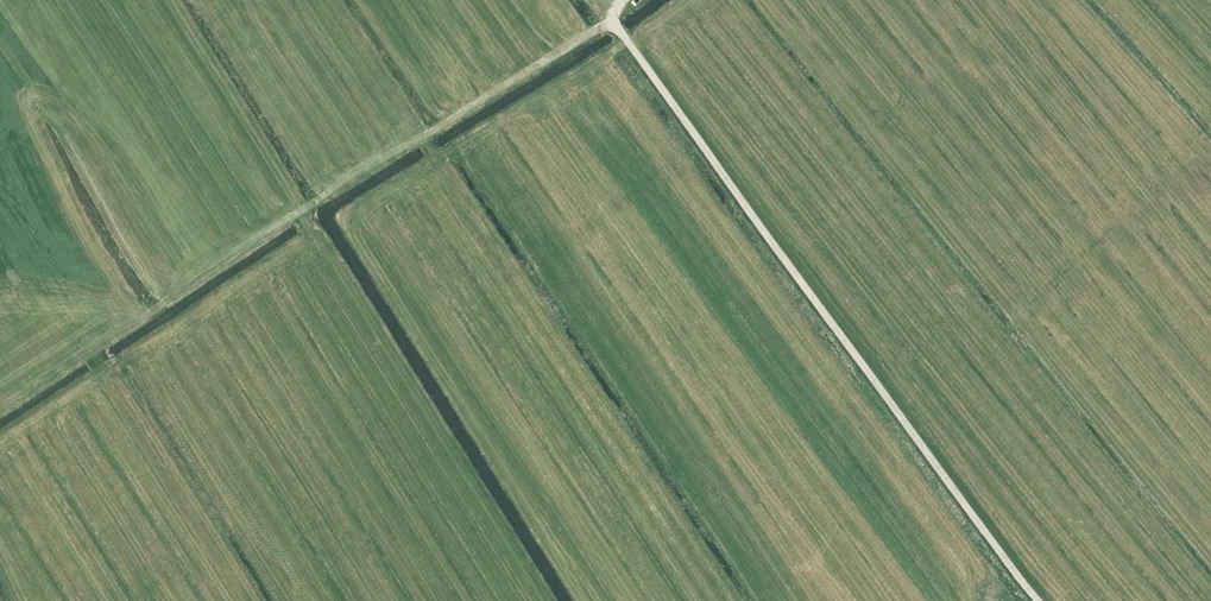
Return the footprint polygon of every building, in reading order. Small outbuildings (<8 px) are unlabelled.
[(980,600),(1011,600),(994,583),(978,598),(980,600)]
